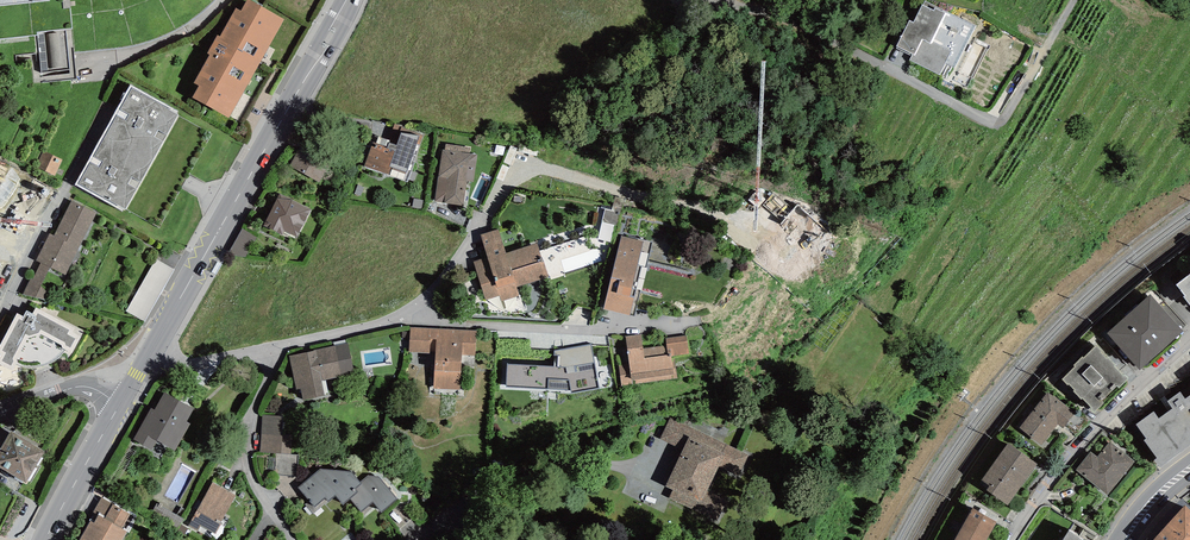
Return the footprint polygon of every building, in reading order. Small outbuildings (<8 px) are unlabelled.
[(285,19),(250,0),(248,0),(241,11),(236,8),(220,37),(218,35),(207,54),(210,55),(194,83),(199,86),(193,97),(229,118),(285,19)] [(955,67),(976,25),(947,10),(946,12),(935,6),(934,9),(922,3),(914,21),(909,18),(896,45),(897,46),(896,48),(911,55),(909,59),(940,74),(946,63),(955,67)] [(38,29),(41,79),(77,77),(74,27),(38,29)] [(131,84),(75,185),(123,212),(124,209),(126,209),(178,115),(176,114),(178,111),(131,84)] [(364,166),(408,182),(423,135),(403,128),(403,127),(395,124),(388,140),(390,140),(387,148),(376,143),(373,142),(364,166)] [(388,140),(379,137),(376,143),(387,148),(390,140),(388,140)] [(289,166),(319,183),(325,173),(326,173),(336,155),(304,138),(289,166)] [(470,154),(471,148),(446,144),(445,150),(470,154)] [(438,177),(435,201),(464,206),(467,181),(473,182),(477,155),(470,154),(445,150),(442,149),(439,177),(438,177)] [(48,169),(57,172),(62,156),(53,153),(48,169)] [(297,237),(311,210),(280,194),(264,226),(270,229),(271,229),(282,235),(284,231),(297,237)] [(798,198),(776,219),(808,252),(830,231),(798,198)] [(66,276),(97,213),(72,201),(54,235),(50,233),(36,261),(41,263),(50,268),(66,276)] [(594,221),(602,224),(598,235),(610,239),(618,210),(599,204),(594,221)] [(227,256),(246,257),(258,238),(243,229),(227,256)] [(473,262),(486,300),(500,296),(502,302),(520,296),(517,287),(549,277),(537,244),(506,253),(499,230),(481,234),(488,257),(473,262)] [(621,236),(604,309),(635,316),(653,242),(628,236),(628,238),(621,236)] [(174,270),(156,258),(126,311),(144,321),(174,270)] [(23,295),(45,300),(48,293),(41,286),(50,268),(41,263),(33,279),(31,278),(23,295)] [(1176,280),(1184,291),(1183,292),(1189,300),(1189,269),(1176,280)] [(1150,291),(1107,330),(1140,366),(1183,328),(1150,291)] [(0,346),(0,355),(0,364),(13,371),(16,365),(18,366),(21,367),(24,367),(27,367),(31,368),(34,368),(39,367),(44,366),(49,365),(54,361),(57,359),(60,357),(63,353),(65,350),(72,353),(81,337),(72,332),(75,329),(36,308),(33,314),(27,311),(23,316),(17,313),(0,346)] [(436,354),(434,389),(461,390),(462,355),(476,356),(477,331),(410,327),(410,332),(410,338),(409,352),(436,354)] [(618,360),(622,386),(678,378),(675,359),(672,359),(671,356),(671,355),(668,355),(667,346),(643,349),(641,334),(626,337),(628,359),(618,360)] [(687,335),(666,338),(667,346),(668,355),(671,355),(671,356),(689,354),(687,335)] [(1075,363),(1062,376),(1068,382),(1069,381),(1074,386),(1073,388),(1081,396),(1082,395),(1092,405),(1090,406),(1094,410),(1104,401),(1101,398),(1117,383),(1119,384),(1128,374),(1125,370),(1124,372),(1115,363),(1116,361),(1108,353),(1107,354),(1101,349),(1102,348),(1096,342),(1084,354),(1083,352),(1073,362),(1075,363)] [(300,389),(303,400),(325,396),(322,381),(354,373),(348,343),(314,350),(314,351),(290,356),(297,390),(300,389)] [(572,393),(600,388),(592,344),(555,351),(554,367),(507,364),(507,387),(571,390),(572,393)] [(1075,411),(1048,390),(1017,429),(1039,446),(1057,422),(1063,427),(1075,411)] [(151,408),(134,440),(152,450),(157,441),(175,451),(190,424),(187,422),(194,409),(165,392),(155,410),(151,408)] [(1136,424),(1146,438),(1144,440),(1157,458),(1154,460),(1159,467),(1189,444),(1189,395),(1185,399),(1180,392),(1168,401),(1173,408),(1159,418),(1154,411),(1136,424)] [(292,417),(262,415),(260,452),(277,453),(291,454),(292,417)] [(748,454),(670,417),(660,439),(682,449),(665,486),(673,490),(669,498),(716,523),(727,500),(707,489),(719,466),(738,475),(748,454)] [(26,484),(45,452),(11,432),(0,450),(0,468),(26,484)] [(1037,461),(1008,441),(982,478),(989,484),(986,488),(1008,503),(1037,461)] [(1134,461),(1110,441),(1097,457),(1091,452),(1076,470),(1107,495),(1134,461)] [(298,476),(299,455),(291,454),(277,453),(275,474),(298,476)] [(343,505),(350,499),(358,492),(355,489),(360,483),(351,472),(320,469),(298,488),(309,501),(314,508),(325,498),(328,502),(336,496),(343,505)] [(368,476),(360,483),(355,489),(358,492),(350,499),(361,512),(373,502),(382,513),(397,499),(379,477),(368,476)] [(212,482),(188,526),(198,531),(200,526),(216,534),(221,524),(220,524),(236,495),(212,482)] [(102,498),(93,512),(95,513),(80,539),(122,539),(127,532),(122,529),(130,514),(102,498)] [(305,504),(314,514),(328,502),(325,498),(314,508),(309,501),(305,504)] [(973,506),(953,539),(985,539),(997,520),(973,506)] [(1185,506),(1154,539),(1189,539),(1189,510),(1185,506)] [(184,535),(188,529),(182,525),(178,531),(184,535)] [(1069,531),(1064,539),(1083,539),(1069,531)]
